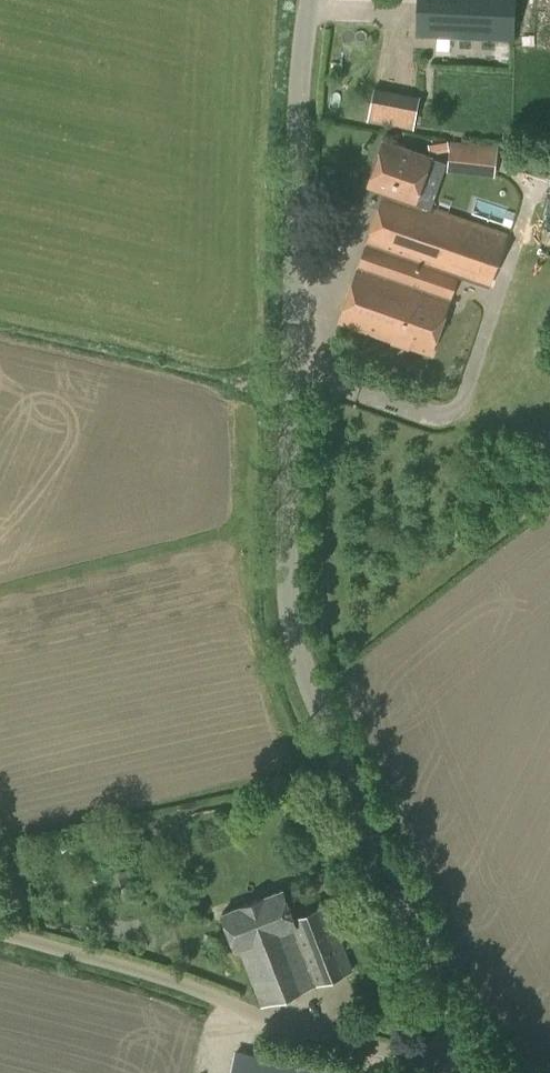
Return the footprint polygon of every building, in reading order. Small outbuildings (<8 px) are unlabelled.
[(488,38),(509,38),(514,39),(515,0),(418,0),(418,3),(417,35),(488,38)] [(413,129),(419,94),(373,86),(367,121),(413,129)] [(501,232),(474,223),(415,203),(431,157),(384,141),(368,187),(383,192),(378,209),(367,242),(358,268),(339,322),(432,354),(450,298),(458,275),(458,273),(485,282),(501,232)] [(240,948),(241,950),(262,1003),(262,1004),(317,983),(295,926),(298,925),(295,917),(284,889),(223,912),(237,949),(240,948)] [(327,905),(304,914),(295,917),(298,925),(295,926),(317,983),(345,972),(352,969),(327,905)] [(236,1050),(231,1072),(344,1072),(236,1050)]
